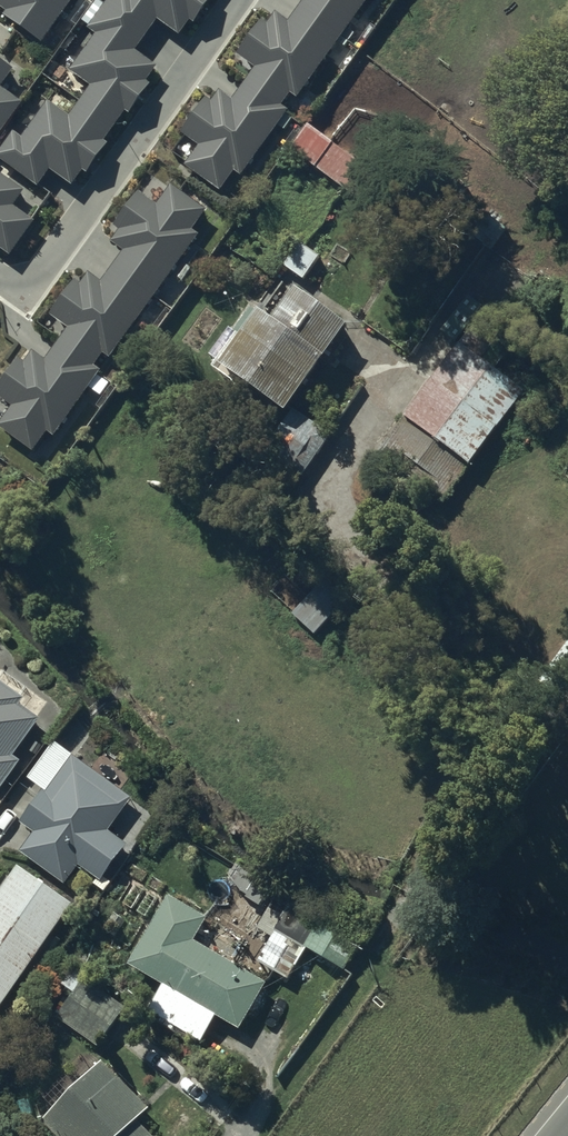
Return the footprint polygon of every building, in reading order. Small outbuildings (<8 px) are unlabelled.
[(0,159),(0,166),(39,193),(50,177),(73,193),(83,178),(89,183),(109,153),(105,150),(126,119),(130,122),(151,92),(147,90),(157,76),(135,61),(157,29),(179,44),(189,28),(196,33),(216,4),(212,1),(212,0),(116,0),(107,13),(97,6),(83,27),(90,32),(87,36),(96,42),(70,80),(90,94),(69,124),(48,110),(24,145),(14,138),(0,159)] [(6,18),(2,25),(39,51),(75,0),(0,0),(0,13),(6,18)] [(241,183),(286,116),(283,114),(292,102),(297,106),(370,0),(309,0),(289,28),(277,20),(269,32),(262,27),(238,62),(255,74),(233,107),(221,98),(213,110),(207,105),(182,142),(199,154),(185,174),(220,198),(234,178),(241,183)] [(13,76),(0,67),(0,95),(13,76)] [(20,111),(0,97),(0,139),(20,111)] [(307,130),(289,154),(356,203),(374,179),(307,130)] [(9,263),(34,229),(14,214),(25,200),(0,182),(0,257),(9,263)] [(0,395),(0,404),(13,413),(0,432),(0,436),(33,459),(48,439),(55,444),(99,379),(94,375),(103,362),(110,366),(197,241),(193,238),(206,219),(170,194),(158,212),(139,199),(114,235),(120,239),(111,251),(124,259),(101,291),(90,283),(82,294),(76,291),(53,325),(69,336),(47,368),(35,360),(27,371),(20,366),(0,395)] [(321,262),(299,247),(282,273),(304,287),(321,262)] [(218,385),(221,381),(285,425),(263,457),(300,483),(330,439),(296,415),(348,341),(298,306),(300,305),(290,298),(267,332),(261,328),(263,325),(251,317),(235,339),(227,334),(208,362),(219,370),(212,381),(218,385)] [(481,322),(376,461),(441,510),(546,371),(481,322)] [(312,598),(292,620),(315,642),(335,620),(312,598)] [(17,769),(11,764),(38,726),(18,711),(22,706),(0,690),(0,793),(17,769)] [(44,797),(21,829),(34,838),(21,858),(66,890),(78,872),(101,888),(127,852),(107,838),(130,805),(52,751),(28,786),(44,797)] [(0,904),(0,1017),(72,916),(18,878),(0,904)] [(289,985),(307,955),(344,977),(374,926),(334,903),(327,915),(299,899),(293,910),(277,901),(243,958),(289,985)] [(168,904),(129,973),(163,992),(149,1017),(202,1048),(217,1023),(239,1036),(265,991),(193,949),(207,926),(168,904)] [(80,985),(54,1022),(98,1053),(124,1016),(80,985)] [(43,1129),(49,1135),(143,1135),(137,1130),(149,1118),(104,1071),(43,1129)]
